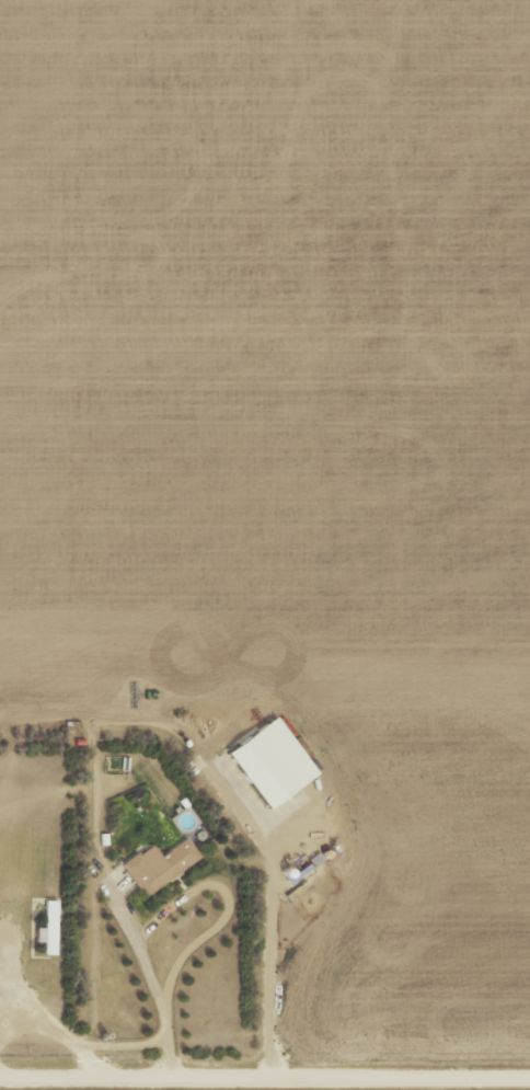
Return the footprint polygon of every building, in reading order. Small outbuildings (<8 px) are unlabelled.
[(197,860),(184,840),(144,867),(136,855),(119,866),(141,898),(197,860)] [(41,956),(53,956),(53,902),(41,902),(41,956)]
